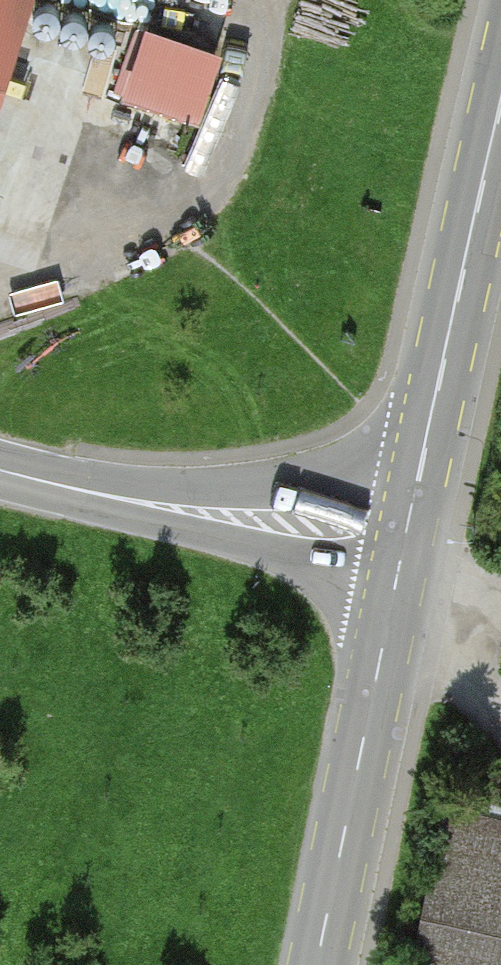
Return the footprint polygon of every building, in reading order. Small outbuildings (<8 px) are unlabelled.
[(17,0),(0,0),(0,52),(17,0)] [(123,78),(201,107),(228,33),(150,4),(123,78)] [(437,808),(403,964),(500,964),(500,822),(437,808)]
